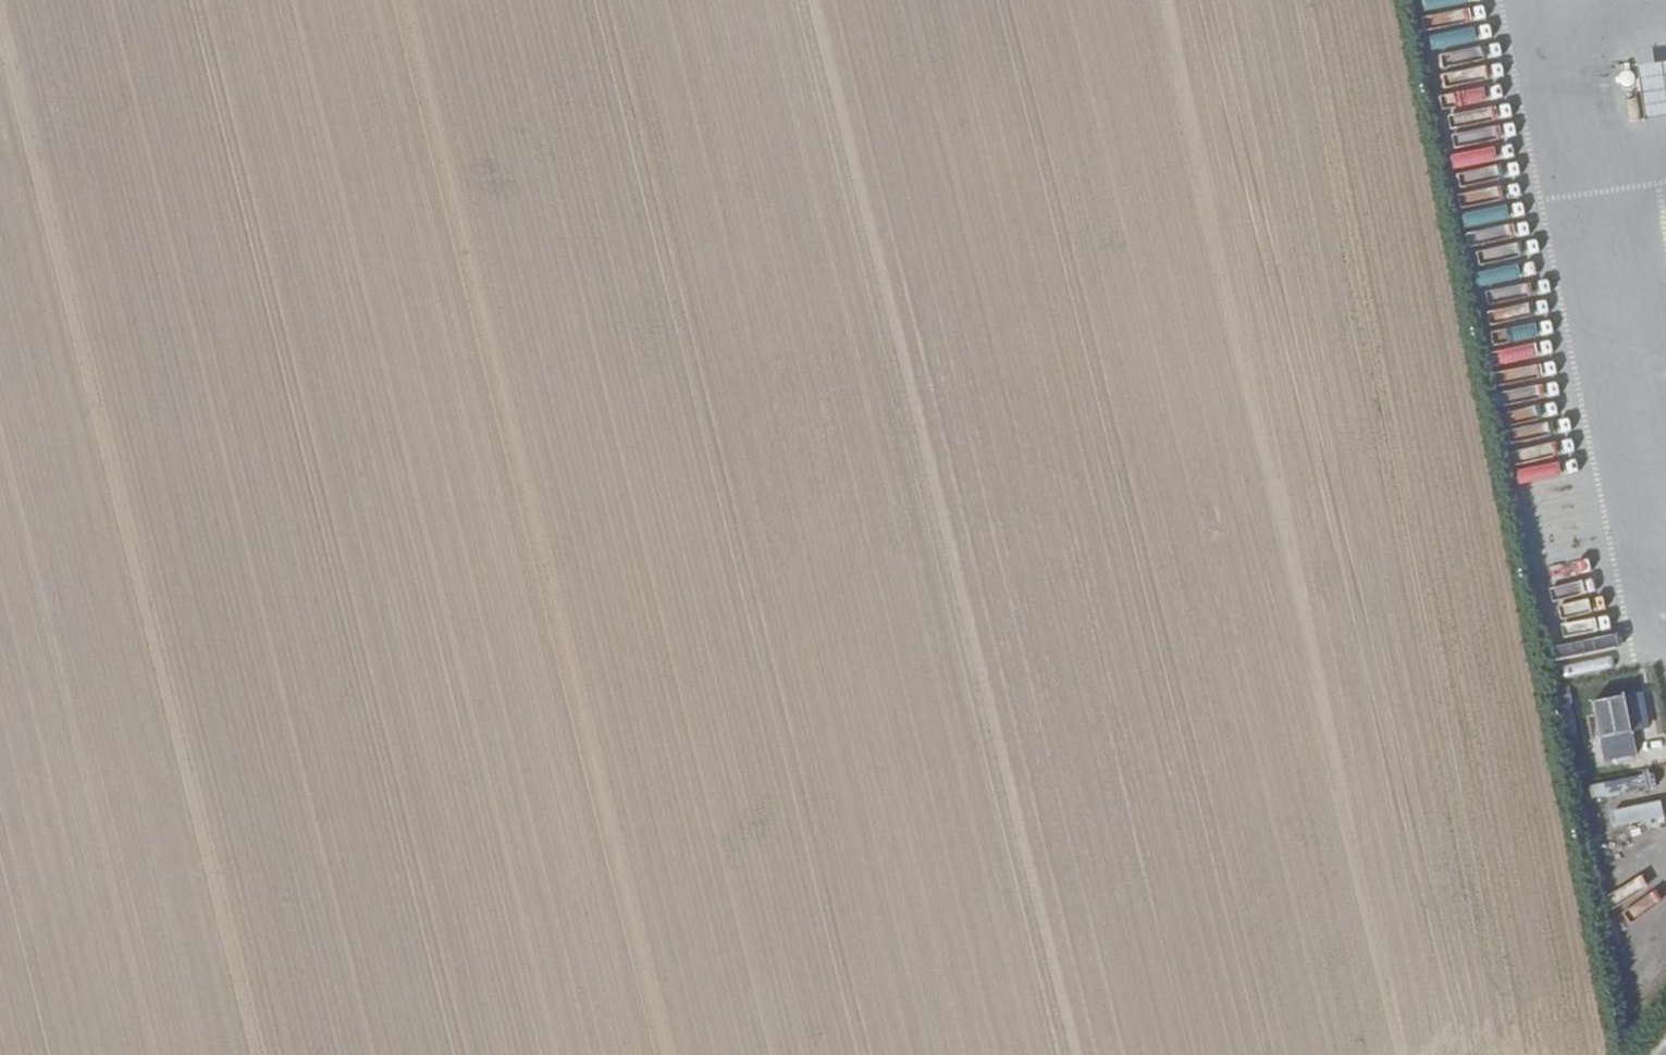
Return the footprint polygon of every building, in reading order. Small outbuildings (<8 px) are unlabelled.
[(1429,36),(1465,222),(1494,217),(1484,168),(1470,171),(1466,146),(1483,143),(1477,112),(1510,106),(1507,92),(1520,89),(1514,56),(1541,51),(1535,18),(1540,17),(1536,0),(1498,0),(1503,22),(1429,36)] [(1665,116),(1665,62),(1638,67),(1647,119),(1665,116)] [(1546,574),(1562,680),(1604,674),(1600,646),(1597,647),(1585,568),(1546,574)] [(1595,700),(1605,763),(1637,758),(1627,695),(1595,700)]
